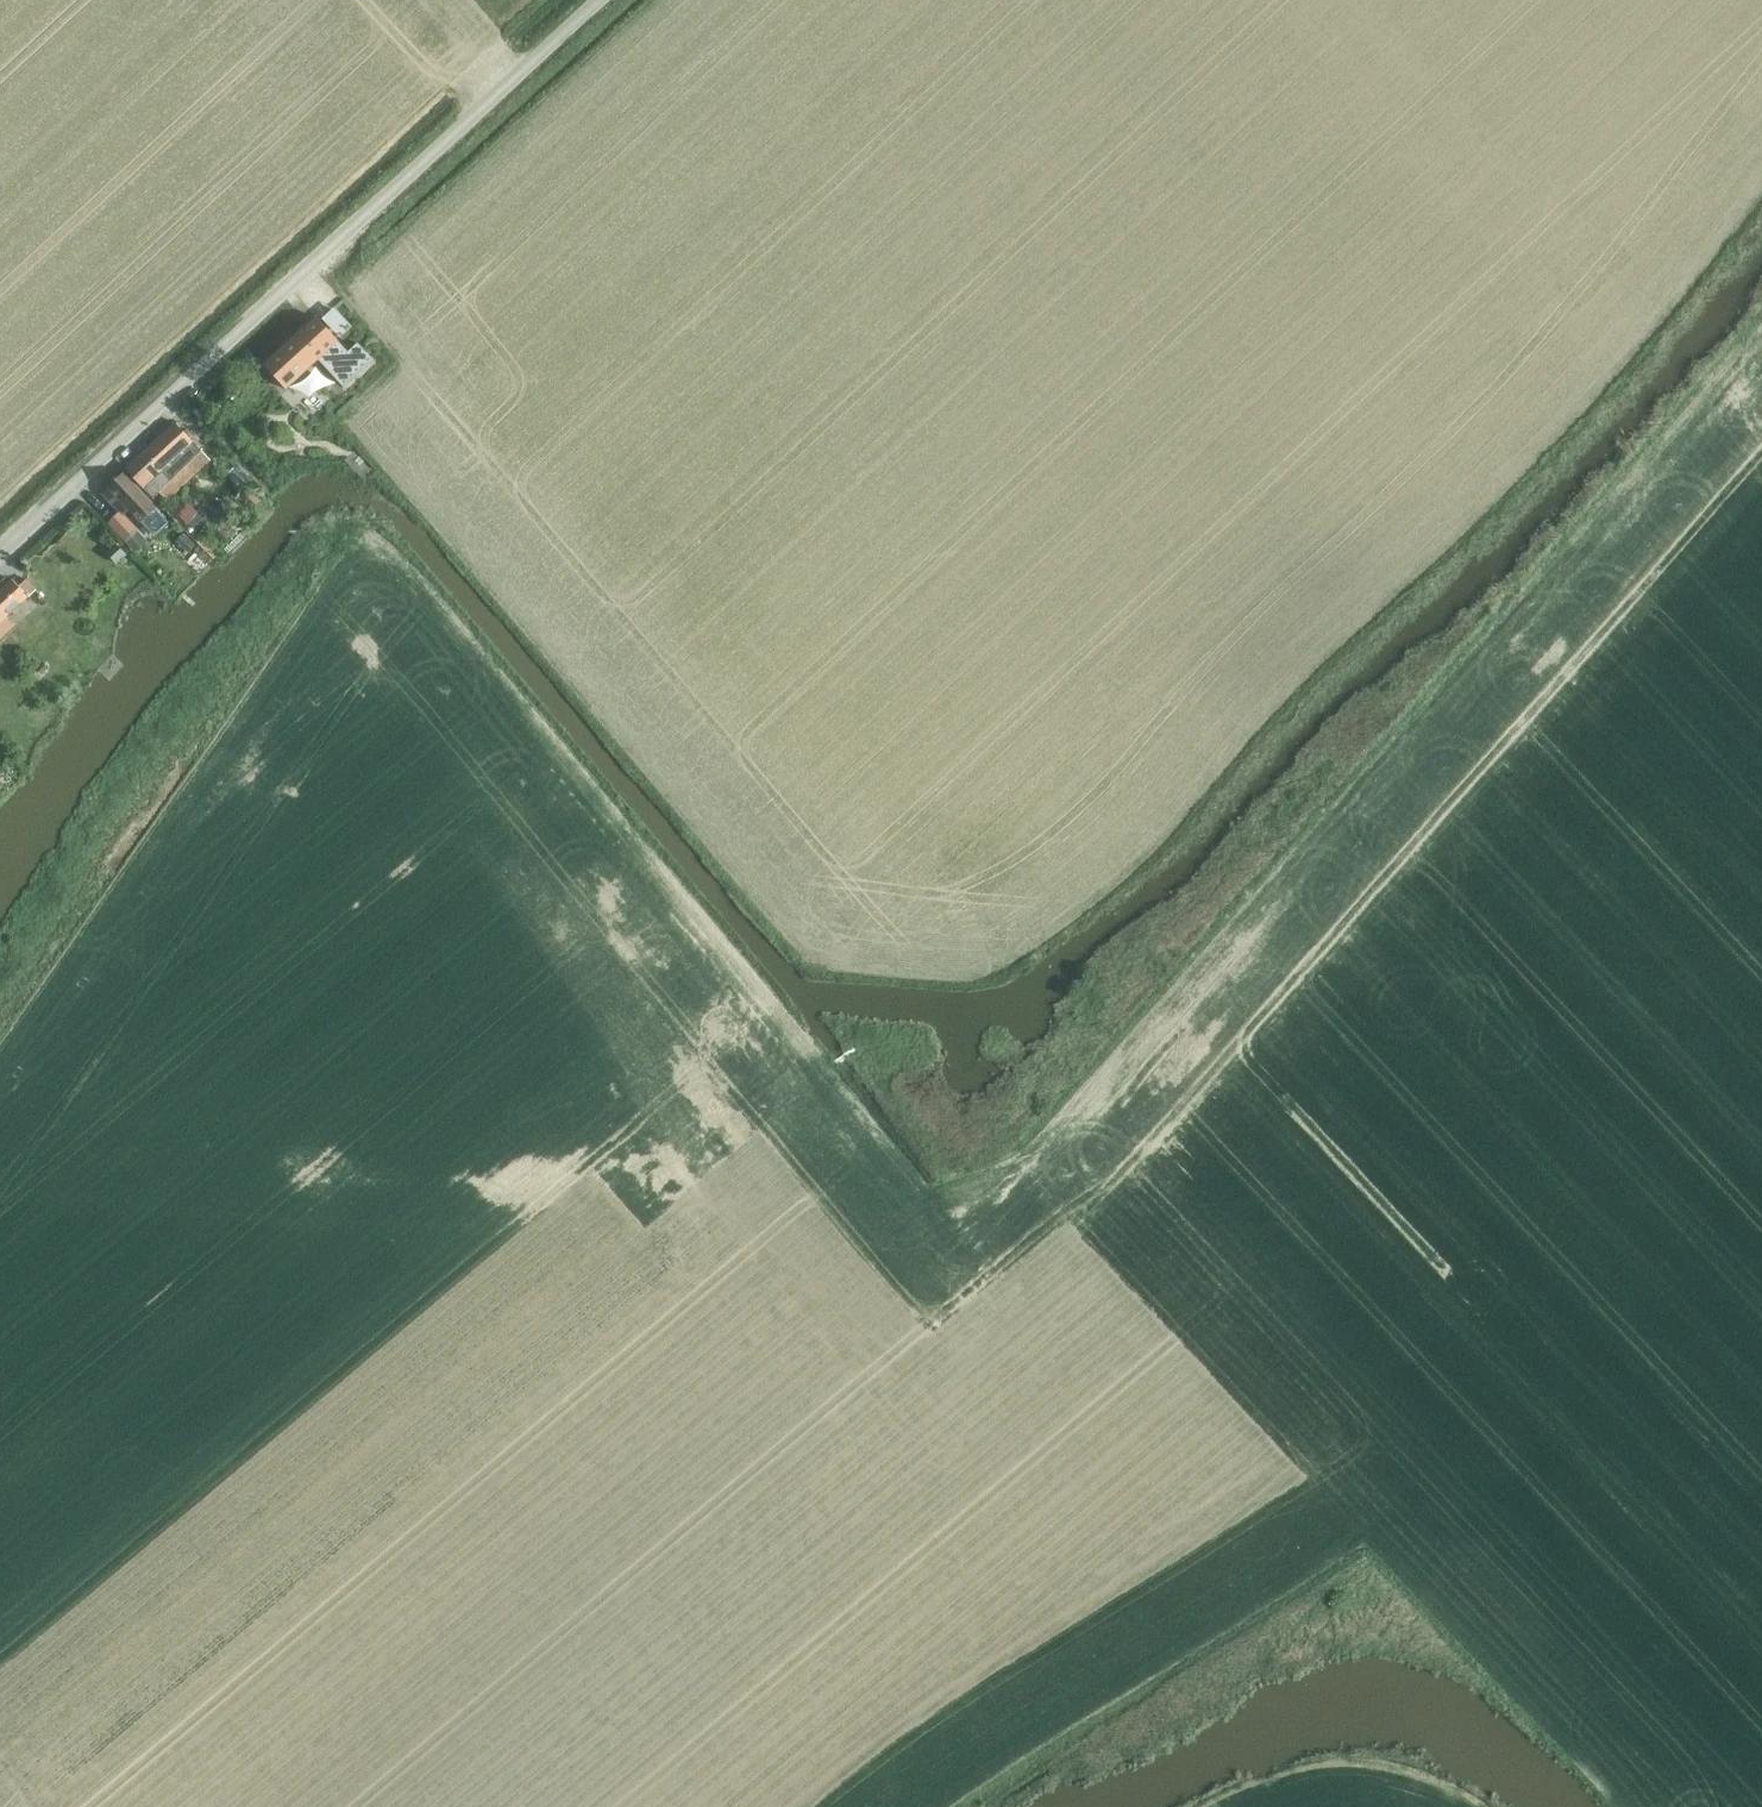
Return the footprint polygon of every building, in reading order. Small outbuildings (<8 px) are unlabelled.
[(334,308),(322,319),(340,338),(352,327),(334,308)] [(264,366),(281,385),(291,376),(290,375),(313,354),(318,360),(343,387),(373,360),(358,343),(348,352),(339,343),(338,341),(316,318),(264,366)] [(202,452),(175,422),(125,469),(153,499),(202,452)] [(123,475),(102,495),(123,517),(129,512),(139,523),(152,537),(168,523),(154,509),(123,475)] [(211,517),(200,507),(186,522),(197,532),(211,517)] [(133,533),(122,521),(113,529),(124,541),(133,533)] [(182,534),(175,540),(188,553),(195,547),(182,534)] [(117,543),(106,553),(116,563),(127,553),(117,543)] [(0,592),(0,640),(15,626),(8,618),(28,599),(37,590),(29,581),(21,588),(13,580),(0,592)]
